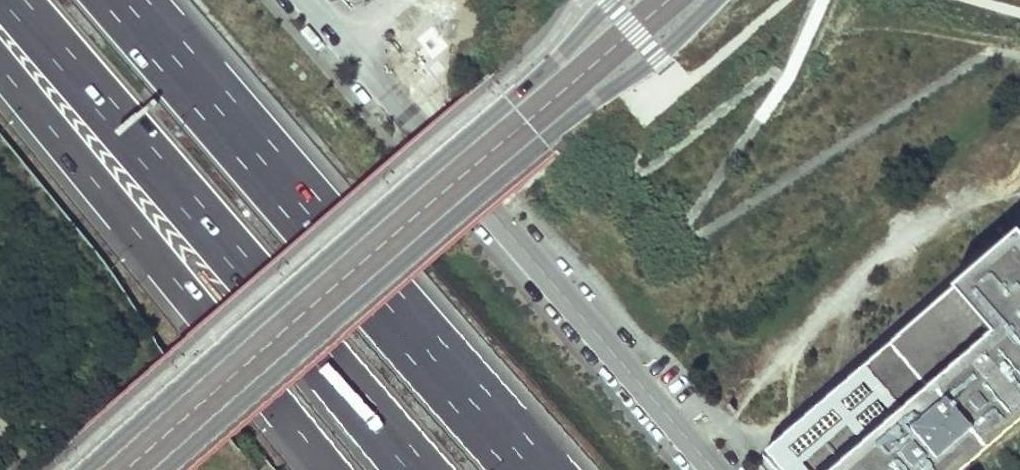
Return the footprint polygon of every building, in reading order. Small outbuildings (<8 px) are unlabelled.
[(1013,241),(1007,246),(1002,250),(1019,270),(1019,250),(1013,241)] [(763,456),(775,469),(1019,469),(1019,270),(1002,250),(763,456)]
